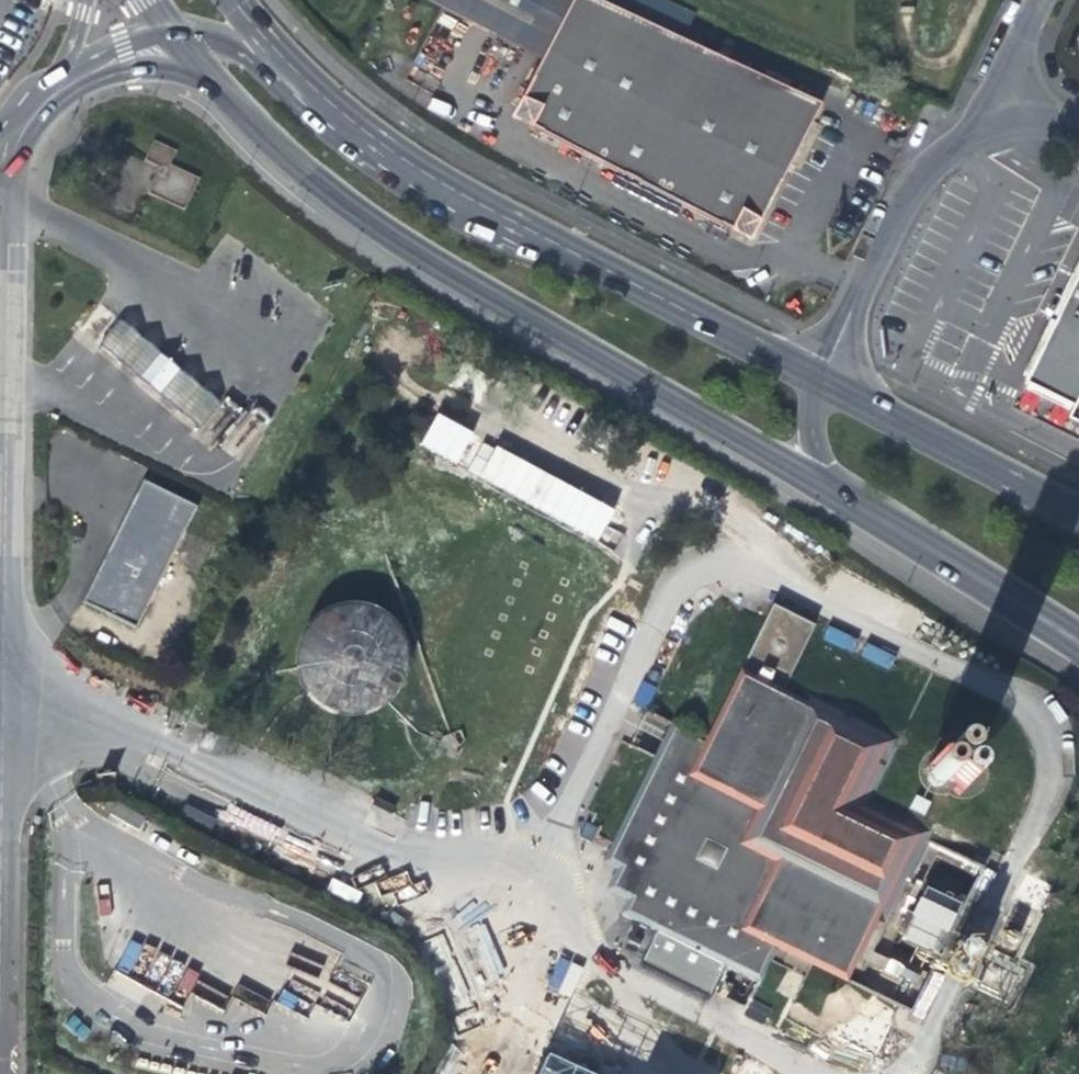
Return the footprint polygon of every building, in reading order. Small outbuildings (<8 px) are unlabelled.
[(519,47),(544,0),(428,0),(519,47)] [(573,0),(544,0),(519,47),(542,60),(573,0)] [(731,233),(760,224),(820,108),(592,0),(573,0),(542,60),(522,99),(530,129),(731,233)] [(511,119),(530,129),(522,99),(511,119)] [(148,141),(138,162),(153,170),(139,196),(176,214),(193,182),(164,168),(171,152),(148,141)] [(750,243),(760,224),(731,233),(750,243)] [(1078,266),(1078,264),(1076,262),(1048,317),(1052,319),(1078,266)] [(1052,319),(1050,324),(1021,381),(1019,386),(1021,387),(1065,410),(1066,411),(1061,422),(1078,432),(1078,266),(1052,319)] [(1021,381),(1050,324),(1046,322),(1017,379),(1021,381)] [(99,350),(140,383),(161,357),(121,324),(99,350)] [(140,383),(158,398),(179,372),(161,357),(140,383)] [(199,388),(179,372),(158,398),(198,431),(219,405),(199,388)] [(1018,392),(1063,414),(1065,410),(1021,387),(1018,392)] [(236,459),(262,424),(226,397),(199,432),(236,459)] [(433,417),(417,451),(600,538),(616,504),(433,417)] [(143,483),(132,505),(187,532),(197,510),(143,483)] [(138,631),(187,532),(132,505),(83,604),(138,631)] [(772,607),(737,679),(780,700),(815,628),(772,607)] [(370,622),(362,617),(359,616),(350,613),(338,611),(326,612),(317,615),(305,621),(298,627),(292,634),(287,644),(284,652),(282,661),(282,674),(286,686),(291,696),(297,704),(307,711),(314,716),(326,719),(338,720),(346,720),(358,716),(370,709),(377,703),(383,695),(386,689),(389,681),(391,668),(390,656),(389,650),(384,639),(377,629),(370,622)] [(593,867),(607,873),(628,883),(618,905),(611,919),(751,984),(769,950),(838,983),(867,920),(874,923),(918,830),(856,803),(886,738),(794,695),(790,705),(780,700),(737,679),(725,674),(693,742),(659,727),(593,867)] [(183,725),(172,719),(164,734),(176,739),(183,725)] [(929,795),(932,792),(932,793),(934,796),(936,798),(940,800),(943,800),(946,800),(950,799),(952,797),(954,793),(955,787),(952,781),(948,778),(943,777),(947,771),(947,768),(946,763),(944,760),(942,759),(938,757),(934,756),(930,758),(927,760),(924,766),(924,771),(927,775),(923,774),(918,775),(914,778),(912,782),(912,787),(912,790),(915,793),(918,796),(921,797),(925,796),(929,795)] [(553,766),(543,785),(550,788),(559,769),(553,766)] [(597,896),(618,905),(628,883),(607,873),(597,896)] [(332,880),(329,886),(348,897),(351,890),(332,880)] [(926,885),(900,937),(938,955),(964,903),(926,885)] [(186,992),(194,963),(125,944),(117,974),(186,992)] [(560,957),(546,985),(568,996),(582,968),(560,957)] [(980,988),(1007,996),(1015,970),(988,962),(980,988)] [(764,1023),(771,1009),(752,1000),(745,1014),(764,1023)]
